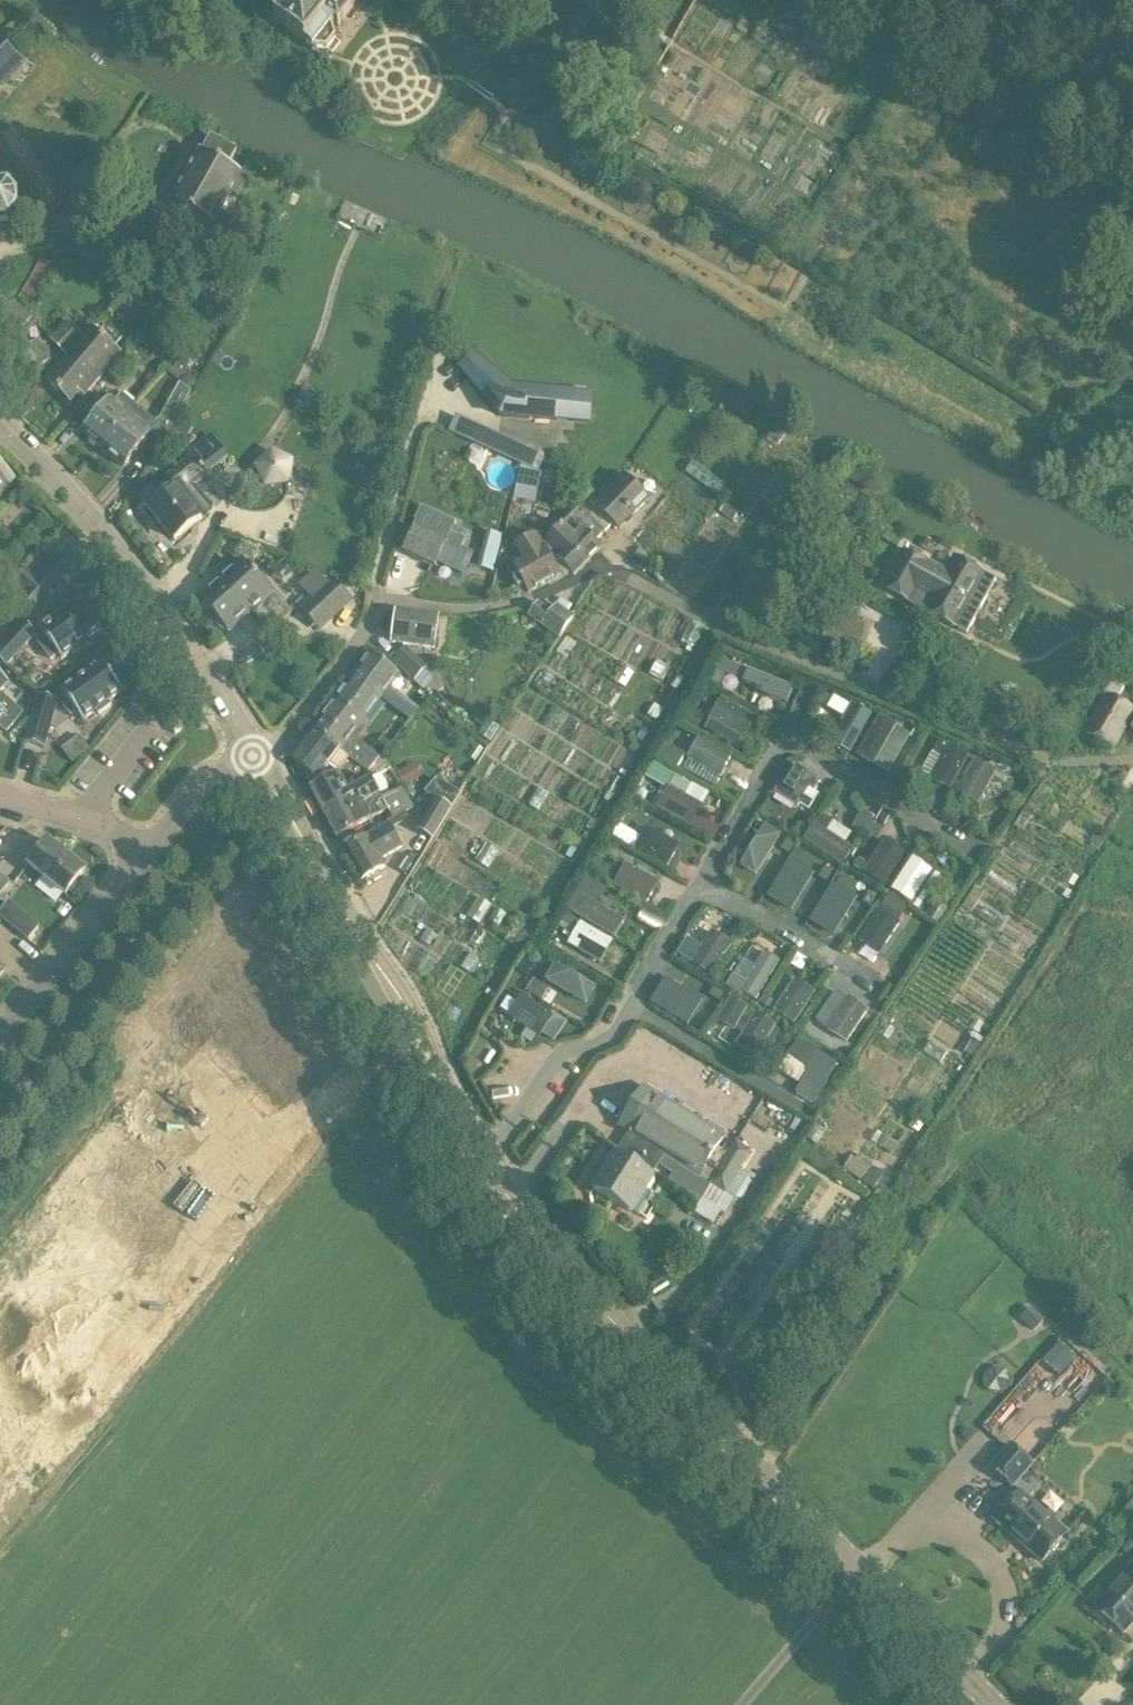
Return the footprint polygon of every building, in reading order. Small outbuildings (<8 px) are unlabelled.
[(316,53),(327,54),(337,41),(332,29),(335,26),(339,29),(361,0),(292,0),(275,23),(316,53)] [(718,13),(697,0),(695,0),(681,24),(690,30),(695,22),(708,30),(718,13)] [(814,19),(801,43),(834,61),(846,38),(814,19)] [(16,55),(0,40),(0,84),(5,88),(27,65),(16,55)] [(546,55),(539,64),(550,73),(557,64),(546,55)] [(247,178),(241,175),(228,168),(237,151),(226,145),(209,136),(200,153),(199,153),(172,203),(213,226),(231,193),(237,196),(247,178)] [(10,221),(19,210),(18,196),(9,186),(1,186),(0,186),(0,221),(10,221)] [(3,361),(28,385),(56,355),(39,338),(29,348),(16,335),(31,320),(13,303),(0,315),(0,358),(3,361)] [(50,341),(66,356),(83,338),(67,322),(50,341)] [(121,355),(110,346),(118,337),(104,326),(97,335),(94,332),(48,385),(70,404),(80,393),(85,397),(121,355)] [(467,375),(497,418),(557,420),(559,393),(513,390),(481,362),(479,363),(479,364),(469,374),(469,373),(467,375)] [(84,434),(101,449),(129,414),(127,412),(134,404),(122,393),(115,401),(112,398),(110,401),(101,392),(84,412),(94,422),(84,434)] [(581,395),(579,421),(605,423),(639,444),(655,418),(622,398),(581,395)] [(129,414),(101,449),(123,467),(150,435),(161,445),(180,412),(168,405),(158,420),(155,422),(134,404),(127,412),(129,414)] [(450,431),(449,432),(538,472),(545,458),(478,428),(472,441),(450,431)] [(289,484),(304,487),(311,453),(281,436),(272,452),(255,467),(266,489),(289,484)] [(173,489),(149,508),(174,540),(212,510),(192,485),(205,475),(192,459),(165,479),(173,489)] [(515,497),(532,501),(537,474),(521,467),(515,497)] [(13,481),(0,468),(0,495),(13,481)] [(579,509),(604,533),(613,524),(619,530),(647,501),(623,478),(619,474),(600,493),(599,492),(579,509)] [(414,532),(404,553),(435,567),(437,563),(463,575),(473,554),(460,548),(467,534),(453,528),(455,522),(420,507),(414,521),(415,522),(411,531),(414,532)] [(560,528),(545,543),(563,573),(569,569),(574,575),(600,548),(595,543),(604,533),(579,509),(578,509),(570,518),(560,528)] [(488,533),(479,568),(492,571),(501,536),(488,533)] [(512,565),(529,593),(559,575),(535,536),(513,549),(519,560),(512,565)] [(967,634),(996,580),(956,558),(948,572),(906,549),(885,588),(908,601),(911,595),(929,605),(926,611),(967,634)] [(35,607),(68,570),(55,558),(22,595),(35,607)] [(242,559),(212,587),(198,600),(216,619),(216,624),(222,630),(226,630),(228,633),(252,611),(272,633),(292,614),(242,559)] [(306,606),(324,625),(351,601),(332,581),(306,606)] [(100,630),(79,602),(40,631),(43,636),(36,641),(51,660),(58,655),(61,660),(74,650),(77,653),(90,644),(87,640),(100,630)] [(574,618),(573,617),(557,606),(551,614),(537,604),(528,616),(559,638),(574,618)] [(392,643),(434,649),(438,616),(396,611),(392,643)] [(832,644),(856,650),(864,621),(840,615),(832,644)] [(23,623),(13,634),(26,645),(36,634),(23,623)] [(16,657),(3,646),(0,649),(0,662),(6,668),(16,657)] [(393,662),(414,681),(426,667),(405,648),(393,662)] [(371,653),(353,678),(381,699),(400,675),(371,653)] [(76,713),(83,721),(96,711),(99,715),(111,705),(109,702),(122,692),(100,663),(61,693),(68,701),(63,705),(71,717),(76,713)] [(730,663),(726,674),(743,681),(742,683),(762,691),(760,695),(768,698),(786,705),(793,689),(730,663)] [(9,683),(0,675),(0,693),(9,683)] [(353,678),(336,701),(364,722),(381,699),(353,678)] [(1117,701),(1123,689),(1108,680),(1101,691),(1106,694),(1086,733),(1113,749),(1132,712),(1132,710),(1117,701)] [(6,733),(23,714),(0,694),(0,727),(6,733)] [(44,749),(58,701),(38,696),(25,743),(44,749)] [(722,696),(709,719),(742,738),(755,716),(722,696)] [(341,750),(369,772),(369,773),(381,758),(380,757),(353,736),(364,722),(336,701),(315,729),(341,750)] [(872,715),(854,704),(832,741),(851,752),(872,715)] [(898,722),(880,712),(857,753),(875,763),(898,722)] [(175,734),(181,731),(175,721),(170,725),(175,734)] [(318,781),(341,750),(315,729),(292,759),(318,781)] [(71,759),(88,749),(80,736),(63,746),(71,759)] [(700,736),(687,758),(720,776),(733,754),(700,736)] [(930,777),(951,789),(969,755),(939,739),(932,753),(940,758),(930,777)] [(368,772),(374,777),(375,776),(378,775),(378,776),(390,769),(382,754),(380,757),(381,758),(369,773),(369,772),(368,772)] [(975,757),(957,791),(979,804),(998,770),(975,757)] [(657,808),(691,827),(703,804),(685,795),(690,786),(681,781),(684,777),(654,761),(645,777),(667,789),(657,808)] [(785,773),(773,792),(798,807),(809,789),(814,792),(820,781),(796,767),(790,776),(785,773)] [(389,794),(378,776),(378,775),(375,776),(374,777),(374,778),(371,779),(348,792),(338,772),(310,788),(323,814),(352,797),(353,800),(358,798),(361,804),(379,795),(387,811),(392,820),(414,807),(402,787),(389,794)] [(372,819),(387,811),(379,795),(361,804),(358,798),(353,800),(352,797),(323,814),(336,838),(372,819)] [(416,829),(432,839),(451,808),(435,798),(416,829)] [(803,839),(843,865),(854,848),(828,830),(835,820),(823,813),(817,823),(815,822),(803,839)] [(344,850),(361,881),(364,880),(368,886),(381,878),(379,873),(385,869),(380,860),(402,847),(389,824),(367,837),(344,850)] [(647,826),(634,848),(668,867),(680,844),(647,826)] [(751,830),(732,860),(749,870),(768,841),(751,830)] [(885,839),(863,871),(885,886),(907,853),(885,839)] [(72,861),(48,842),(29,866),(66,896),(69,892),(71,893),(77,886),(75,884),(85,872),(80,867),(81,865),(74,859),(72,861)] [(934,870),(913,856),(892,889),(913,903),(934,870)] [(625,862),(612,885),(647,904),(659,881),(625,862)] [(788,868),(767,903),(789,915),(810,881),(788,868)] [(10,884),(0,876),(0,896),(10,884)] [(827,885),(807,920),(828,933),(848,898),(827,885)] [(582,894),(571,912),(615,937),(625,919),(582,894)] [(879,909),(858,941),(879,955),(900,923),(879,909)] [(39,928),(28,918),(17,932),(28,941),(39,928)] [(581,921),(568,944),(601,963),(614,941),(581,921)] [(733,944),(712,930),(691,962),(712,976),(733,944)] [(780,961),(764,951),(746,982),(733,975),(726,987),(739,995),(741,991),(756,1001),(780,961)] [(594,986),(555,964),(546,980),(585,1003),(594,986)] [(815,991),(796,978),(774,1011),(794,1024),(815,991)] [(666,988),(654,1009),(688,1030),(701,1009),(666,988)] [(837,990),(816,1020),(847,1042),(869,1010),(848,995),(847,997),(837,990)] [(522,995),(507,1016),(540,1038),(554,1017),(522,995)] [(755,1013),(730,997),(716,1020),(734,1031),(737,1025),(745,1030),(755,1013)] [(796,1091),(813,1102),(837,1064),(798,1039),(788,1055),(810,1069),(796,1091)] [(724,1137),(653,1093),(628,1132),(629,1133),(617,1152),(617,1151),(593,1189),(630,1211),(653,1174),(658,1165),(671,1174),(668,1180),(689,1193),(699,1176),(724,1192),(749,1152),(735,1143),(725,1159),(714,1152),(724,1137)] [(846,1111),(839,1106),(828,1123),(858,1143),(876,1117),(852,1102),(846,1111)] [(838,1180),(857,1190),(872,1163),(852,1152),(838,1180)] [(1045,1321),(1031,1307),(1020,1319),(1033,1332),(1045,1321)] [(1006,1369),(992,1366),(983,1377),(987,1391),(1001,1394),(1011,1383),(1006,1369)] [(1003,1442),(984,1435),(977,1451),(997,1459),(1003,1442)] [(1020,1493),(995,1521),(1041,1562),(1067,1532),(1028,1499),(1033,1493),(1018,1480),(1032,1465),(1010,1445),(991,1467),(1020,1493)] [(1093,1608),(1123,1634),(1132,1623),(1132,1563),(1093,1608)]
